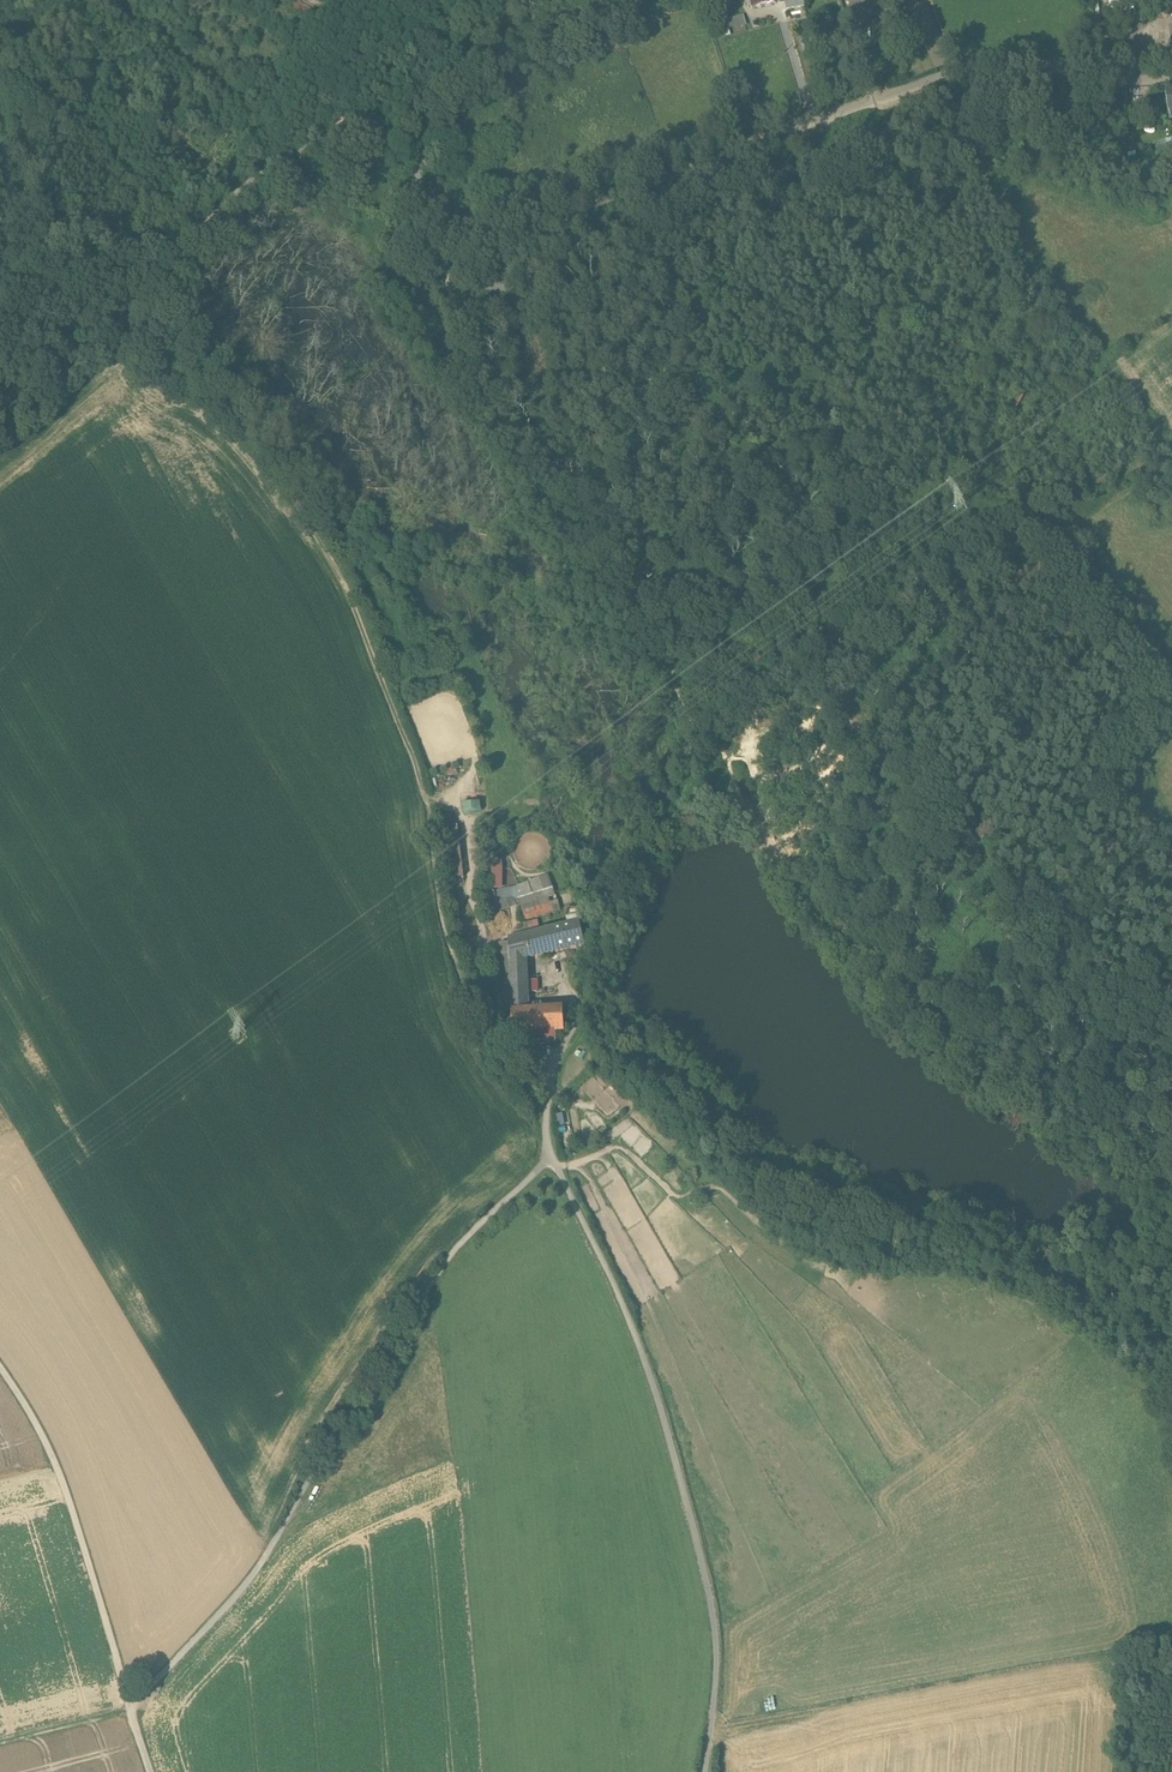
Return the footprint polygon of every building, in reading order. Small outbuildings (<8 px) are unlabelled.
[(859,7),(865,6),(866,10),(873,8),(872,4),(878,3),(878,0),(858,0),(859,7)] [(721,25),(723,35),(733,33),(731,27),(748,23),(746,13),(729,17),(731,23),(721,25)] [(1127,82),(1112,84),(1113,100),(1129,98),(1127,82)] [(437,779),(441,795),(465,788),(461,773),(437,779)] [(551,874),(508,884),(502,856),(495,857),(497,864),(491,865),(497,889),(493,890),(497,909),(521,904),(524,917),(556,910),(552,896),(556,895),(551,874)] [(569,923),(524,931),(525,954),(584,944),(580,907),(567,909),(569,923)] [(524,931),(509,933),(509,949),(500,949),(500,975),(502,975),(504,1005),(511,1005),(511,1030),(564,1030),(563,1008),(527,1007),(525,954),(524,931)]
